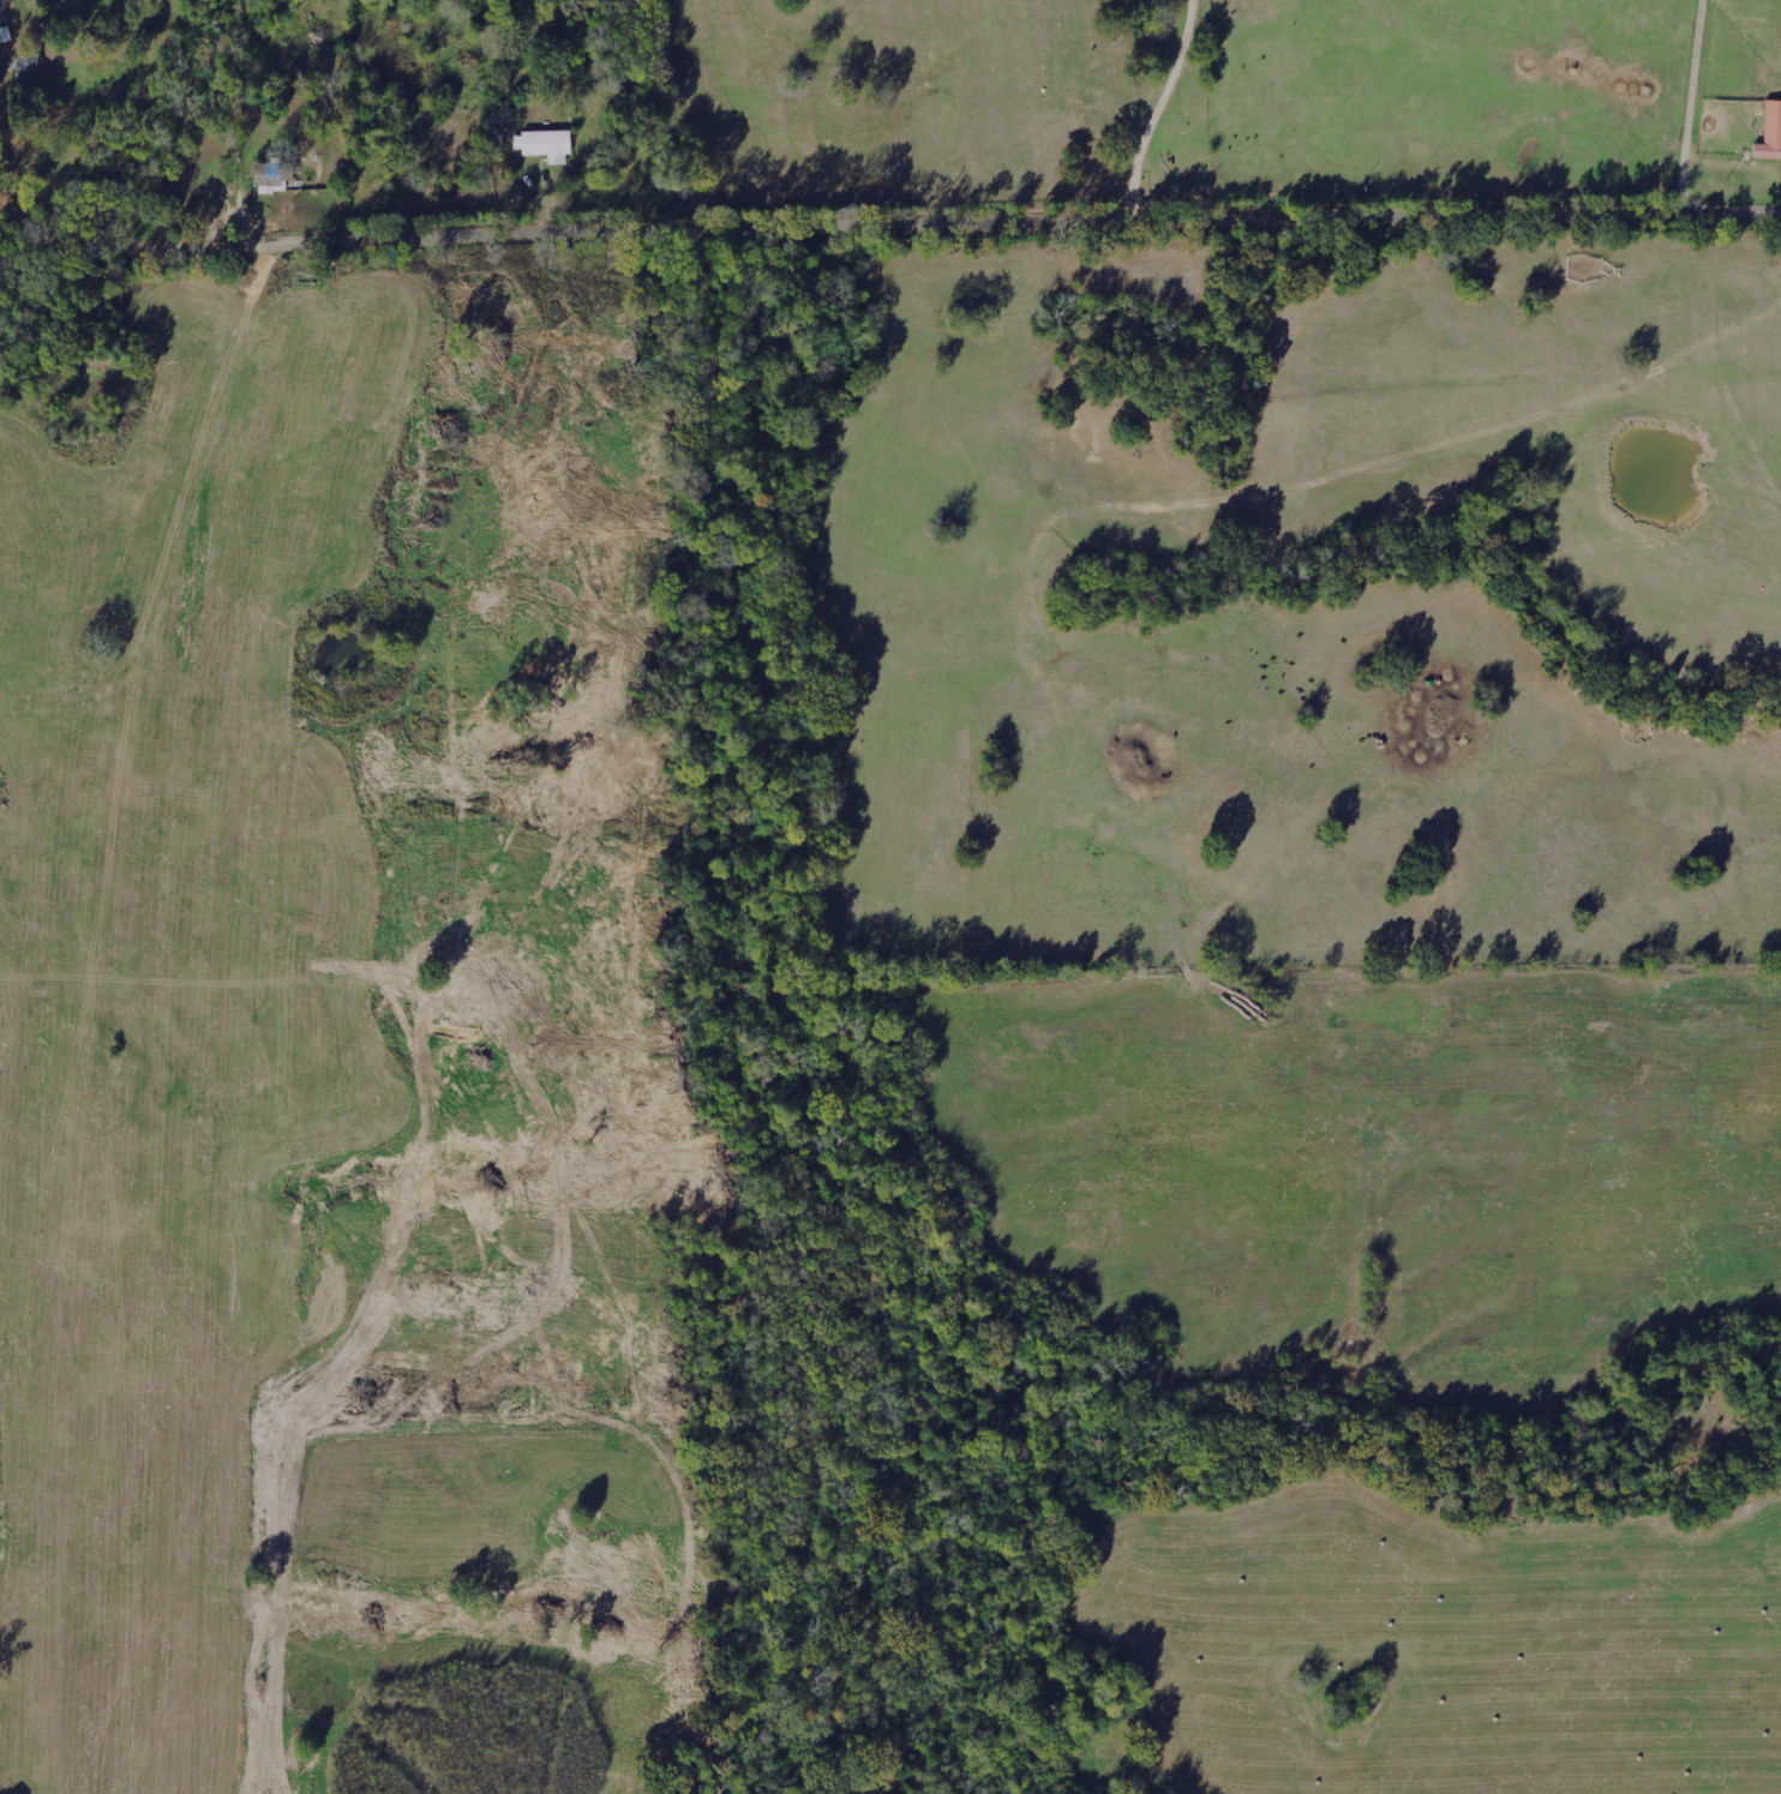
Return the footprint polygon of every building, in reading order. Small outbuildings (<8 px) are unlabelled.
[(38,52),(17,51),(16,88),(37,89),(38,52)] [(1780,159),(1780,101),(1766,100),(1765,144),(1754,144),(1753,158),(1780,159)] [(570,164),(569,131),(513,133),(514,149),(522,149),(522,156),(548,155),(548,165),(570,164)] [(254,191),(285,192),(286,180),(292,180),(293,163),(255,163),(254,191)]
